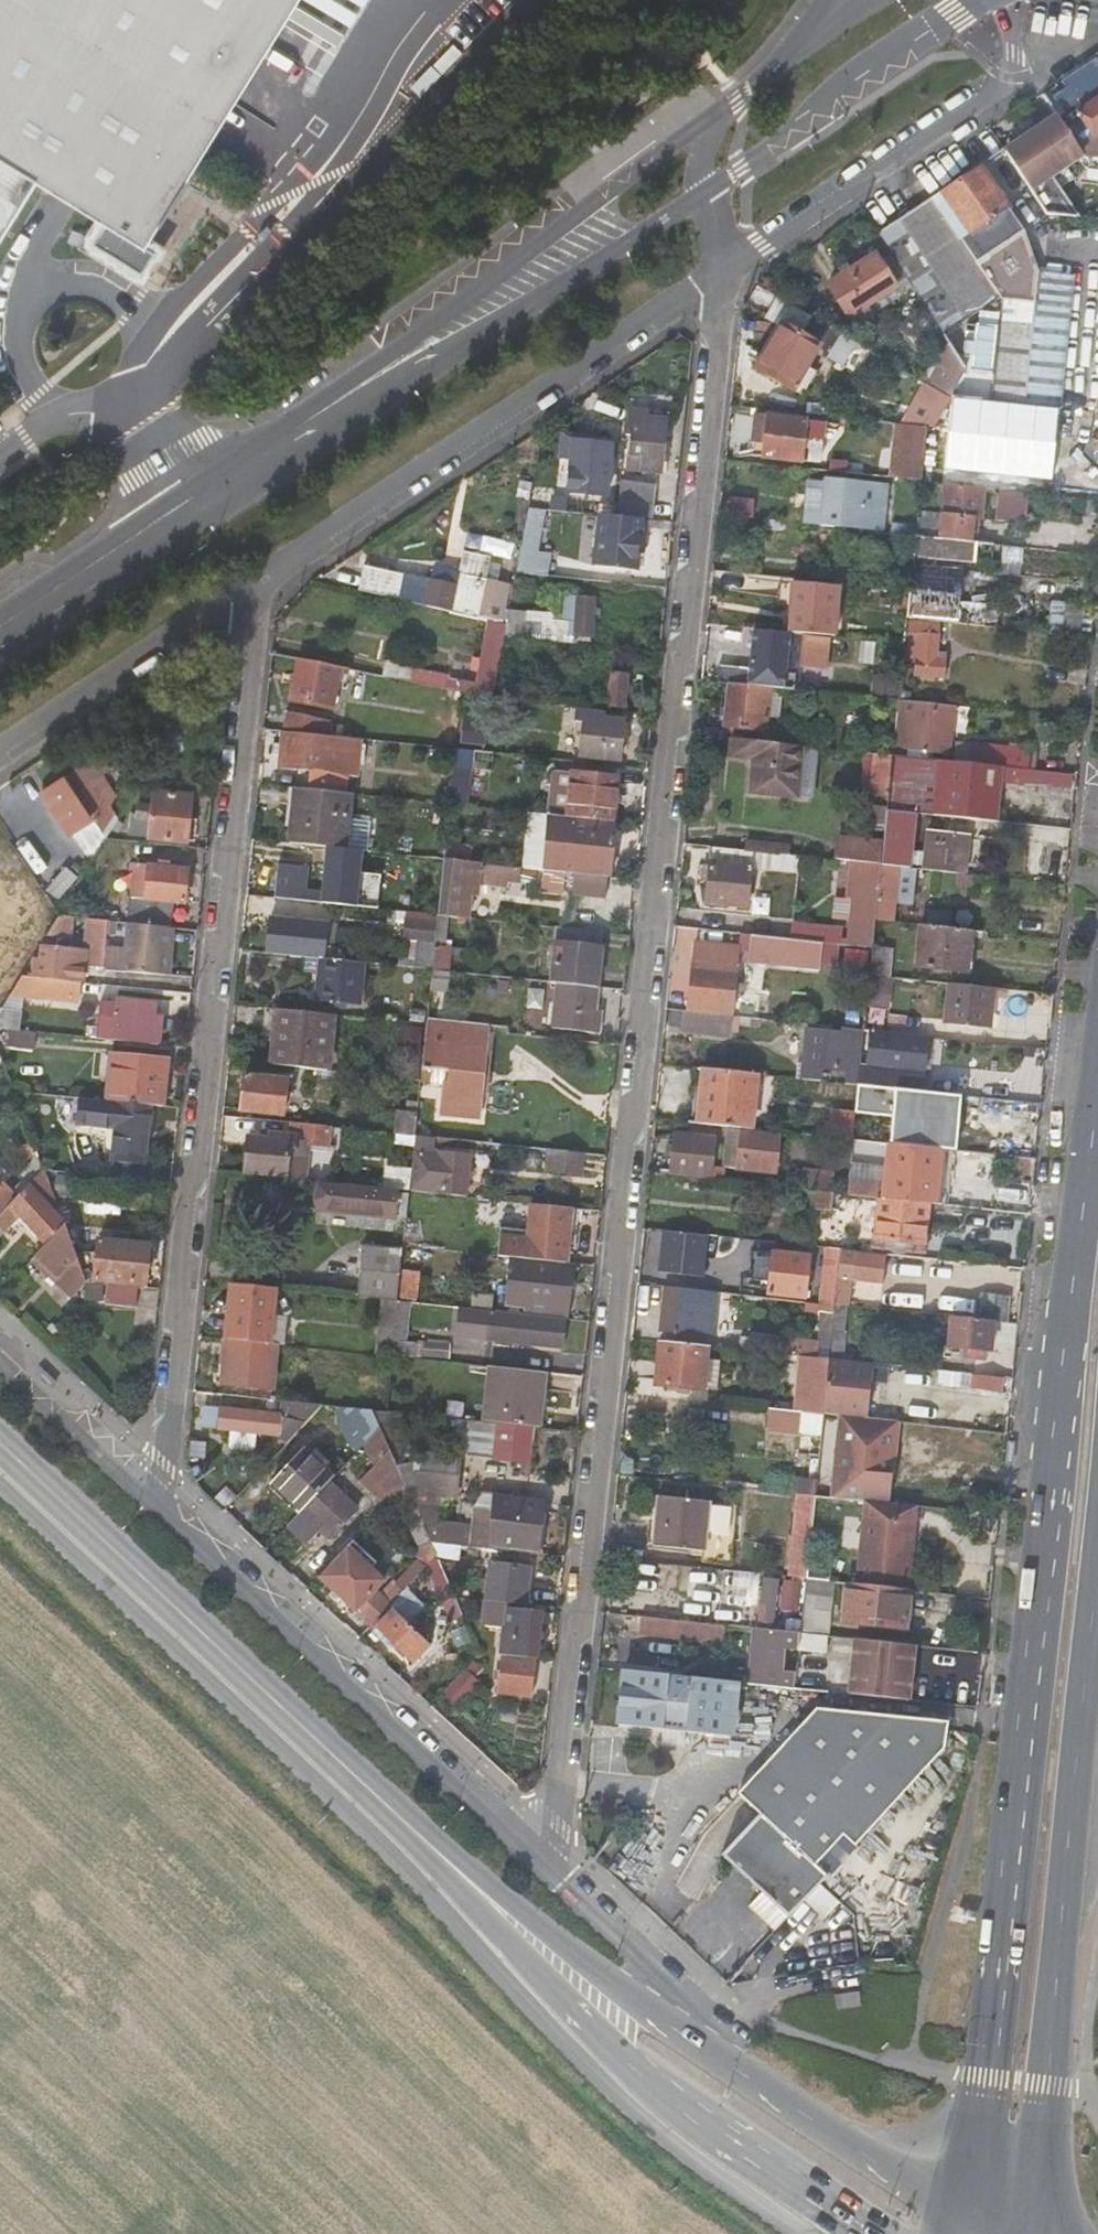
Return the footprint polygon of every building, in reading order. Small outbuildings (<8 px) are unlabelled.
[(34,187),(105,228),(99,238),(152,269),(165,247),(156,241),(163,229),(149,220),(234,83),(285,0),(0,0),(0,242),(34,187)] [(305,0),(285,0),(234,83),(149,220),(163,229),(220,137),(292,20),(305,0)] [(1047,97),(1058,115),(1073,106),(1061,88),(1047,97)] [(1093,156),(1094,151),(1097,151),(1097,99),(1080,111),(1075,104),(1073,106),(1058,115),(1083,153),(1084,155),(1093,156)] [(1083,153),(1058,115),(1005,150),(1038,199),(1054,188),(1047,176),(1083,153)] [(1037,268),(1022,228),(980,167),(934,198),(1005,302),(1033,304),(1037,268)] [(1005,302),(934,198),(902,220),(883,232),(970,368),(958,391),(989,394),(998,301),(1005,302)] [(875,250),(848,268),(840,274),(827,282),(854,323),(872,311),(866,303),(896,283),(875,250)] [(835,266),(840,274),(848,268),(843,260),(835,266)] [(998,301),(989,394),(1054,401),(1067,271),(1037,268),(1033,304),(1005,302),(998,301)] [(851,339),(783,299),(771,319),(782,325),(756,370),(792,391),(817,348),(838,360),(851,339)] [(644,412),(627,411),(627,417),(625,435),(628,435),(626,460),(625,470),(639,471),(658,472),(663,421),(660,421),(658,417),(656,415),(652,415),(649,416),(647,418),(646,420),(643,419),(644,412)] [(758,413),(755,436),(767,437),(765,455),(803,459),(807,417),(758,413)] [(754,454),(765,455),(767,437),(755,436),(754,454)] [(607,493),(611,445),(576,441),(571,489),(607,493)] [(824,483),(821,518),(821,523),(855,526),(857,507),(883,510),(886,484),(825,478),(824,483)] [(804,516),(821,518),(824,483),(808,481),(804,516)] [(917,535),(980,541),(986,487),(949,484),(946,512),(920,510),(919,517),(917,535)] [(620,486),(617,517),(649,521),(651,489),(620,486)] [(1026,491),(1005,489),(1002,518),(1023,521),(1026,491)] [(552,549),(541,549),(544,508),(526,506),(521,570),(550,572),(552,549)] [(891,532),(917,535),(919,517),(893,514),(891,532)] [(638,526),(599,522),(594,562),(634,567),(638,526)] [(980,541),(917,535),(915,554),(920,554),(937,556),(978,561),(979,549),(980,541)] [(992,542),(980,541),(979,549),(991,550),(992,542)] [(850,551),(836,550),(833,574),(848,575),(850,551)] [(920,554),(915,599),(913,618),(930,619),(932,601),(937,556),(920,554)] [(490,620),(507,623),(511,601),(489,597),(493,579),(464,572),(461,587),(455,612),(490,620)] [(370,593),(430,606),(435,589),(374,576),(370,593)] [(435,589),(430,606),(455,612),(461,587),(436,581),(435,589)] [(795,631),(838,636),(839,615),(829,614),(831,589),(799,587),(795,631)] [(569,634),(587,636),(591,597),(558,592),(555,611),(572,614),(569,634)] [(930,619),(968,623),(970,605),(932,601),(930,619)] [(531,610),(515,606),(510,632),(518,634),(520,625),(528,627),(531,610)] [(507,623),(490,620),(478,680),(457,676),(454,688),(461,689),(493,696),(500,658),(504,636),(507,623)] [(914,674),(942,676),(944,657),(935,656),(938,623),(920,621),(919,633),(910,633),(908,653),(916,654),(914,674)] [(744,634),(741,664),(750,665),(754,635),(744,634)] [(728,680),(733,681),(772,685),(782,686),(787,639),(754,635),(750,665),(741,664),(730,663),(728,680)] [(856,656),(879,658),(880,645),(857,643),(856,656)] [(352,668),(303,658),(299,675),(297,686),(294,702),(334,709),(342,673),(351,674),(352,668)] [(626,706),(631,672),(612,670),(608,704),(626,706)] [(290,685),(297,686),(299,675),(292,673),(290,685)] [(772,685),(733,681),(731,705),(730,715),(729,724),(768,727),(769,716),(772,685)] [(782,686),(772,685),(769,716),(779,716),(782,686)] [(721,714),(730,715),(731,705),(722,704),(721,714)] [(922,726),(938,727),(939,710),(903,707),(898,745),(920,747),(922,726)] [(288,730),(330,735),(332,723),(291,715),(288,730)] [(191,719),(175,717),(160,716),(158,738),(171,739),(170,749),(161,748),(160,761),(168,762),(167,772),(189,774),(195,719),(191,719)] [(581,755),(619,759),(621,743),(629,744),(631,722),(585,717),(581,755)] [(790,743),(803,744),(828,746),(829,729),(791,726),(790,743)] [(316,788),(352,791),(353,775),(337,773),(340,736),(330,735),(288,730),(286,742),(285,754),(283,767),(318,771),(316,788)] [(785,757),(786,742),(734,737),(732,751),(752,752),(751,770),(749,789),(768,790),(771,756),(785,757)] [(278,753),(285,754),(286,742),(279,742),(278,753)] [(790,743),(786,742),(785,757),(771,756),(768,790),(798,794),(803,744),(790,743)] [(478,751),(455,749),(450,802),(470,805),(473,768),(476,768),(478,751)] [(890,791),(894,753),(868,751),(865,788),(890,791)] [(94,757),(86,762),(96,779),(105,773),(94,757)] [(934,813),(997,820),(1004,765),(940,758),(934,813)] [(67,775),(96,817),(109,835),(121,815),(119,812),(119,793),(105,773),(96,779),(86,762),(67,775)] [(575,816),(612,820),(617,776),(555,770),(551,814),(575,816)] [(96,817),(67,775),(44,791),(73,833),(96,817)] [(316,788),(304,786),(299,842),(314,843),(354,847),(359,792),(352,791),(316,788)] [(153,835),(198,839),(200,818),(191,817),(194,792),(158,788),(153,835)] [(916,811),(888,808),(884,842),(882,862),(898,864),(902,827),(914,828),(916,811)] [(605,874),(607,874),(612,820),(575,816),(551,814),(549,813),(543,868),(578,871),(605,874)] [(926,867),(966,871),(970,833),(930,829),(926,867)] [(714,845),(741,848),(742,834),(716,832),(714,845)] [(882,862),(884,842),(842,839),(840,858),(873,861),(882,862)] [(299,842),(282,840),(281,855),(297,857),(299,842)] [(314,843),(299,842),(297,857),(312,859),(314,843)] [(780,852),(741,848),(714,845),(712,866),(706,865),(705,880),(710,880),(708,902),(749,906),(753,863),(779,866),(780,852)] [(444,857),(439,912),(451,914),(460,915),(463,885),(469,881),(490,883),(497,877),(505,877),(507,864),(466,859),(444,857)] [(320,899),(321,886),(310,885),(311,864),(279,862),(277,897),(320,899)] [(876,919),(893,920),(898,875),(907,876),(908,865),(898,864),(882,862),(881,868),(876,919)] [(130,921),(172,925),(174,925),(176,901),(186,901),(189,868),(135,864),(130,921)] [(874,938),(876,919),(881,868),(860,866),(859,878),(857,898),(855,915),(851,915),(849,936),(874,938)] [(605,874),(578,871),(576,891),(603,893),(605,874)] [(850,897),(857,898),(859,878),(852,877),(850,897)] [(438,922),(439,912),(406,909),(405,918),(438,922)] [(451,914),(439,912),(438,922),(436,938),(434,960),(433,968),(452,969),(454,953),(464,953),(464,948),(448,946),(451,914)] [(60,915),(48,935),(73,937),(74,916),(60,915)] [(130,921),(88,918),(86,942),(91,942),(90,949),(45,946),(44,959),(38,959),(36,977),(83,981),(84,964),(168,971),(172,925),(130,921)] [(436,938),(438,922),(405,918),(404,934),(419,936),(436,938)] [(296,953),(311,955),(331,957),(334,925),(274,919),(272,931),(278,931),(276,948),(296,950),(296,953)] [(803,938),(819,940),(821,922),(795,919),(793,937),(803,938)] [(396,960),(397,924),(372,923),(371,959),(396,960)] [(967,928),(918,923),(914,965),(962,970),(967,928)] [(604,930),(557,925),(551,979),(557,980),(596,984),(598,984),(604,930)] [(749,932),(738,931),(737,945),(735,956),(747,957),(749,932)] [(793,937),(749,932),(747,957),(817,964),(819,940),(803,938),(793,937)] [(434,960),(436,938),(419,936),(417,958),(434,960)] [(849,943),(873,945),(874,938),(849,936),(849,943)] [(730,1008),(735,956),(737,945),(698,940),(691,1004),(730,1008)] [(870,973),(890,975),(893,948),(873,946),(870,973)] [(331,957),(311,955),(309,971),(326,972),(323,998),(361,1001),(365,960),(331,957)] [(400,964),(416,966),(417,958),(401,957),(400,964)] [(83,981),(36,977),(24,976),(23,978),(21,995),(28,996),(29,992),(82,997),(83,981)] [(596,984),(557,980),(552,1025),(599,1030),(601,1010),(593,1009),(596,984)] [(993,986),(952,981),(948,1023),(989,1028),(993,986)] [(156,1000),(120,997),(120,1001),(102,1000),(99,1036),(106,1037),(116,1038),(160,1042),(162,1015),(154,1014),(156,1000)] [(10,1022),(31,1024),(32,1005),(25,1005),(25,1008),(11,1007),(10,1022)] [(0,1016),(0,1027),(30,1030),(31,1024),(10,1022),(11,1007),(5,1007),(0,1016)] [(274,1064),(330,1069),(336,1014),(280,1008),(274,1064)] [(685,1027),(714,1029),(715,1013),(687,1011),(685,1027)] [(492,1021),(429,1015),(428,1017),(428,1025),(427,1033),(425,1056),(453,1058),(452,1069),(448,1068),(444,1113),(482,1117),(492,1021)] [(803,1076),(821,1078),(823,1062),(845,1065),(844,1080),(859,1082),(860,1069),(865,1026),(843,1024),(842,1028),(808,1025),(804,1060),(803,1076)] [(882,1071),(860,1069),(859,1082),(891,1085),(921,1088),(924,1065),(927,1033),(887,1029),(886,1034),(876,1033),(873,1060),(883,1061),(882,1071)] [(1035,1044),(1027,1043),(1026,1053),(1034,1053),(1035,1044)] [(796,1075),(803,1076),(804,1060),(797,1059),(796,1075)] [(700,1120),(752,1125),(758,1071),(706,1065),(704,1083),(700,1120)] [(143,1085),(169,1087),(170,1072),(145,1070),(143,1085)] [(245,1106),(287,1110),(291,1077),(249,1073),(245,1106)] [(694,1119),(700,1120),(704,1083),(698,1082),(694,1119)] [(143,1085),(142,1101),(155,1102),(167,1103),(169,1087),(143,1085)] [(912,1139),(915,1089),(880,1087),(879,1120),(859,1119),(859,1128),(899,1131),(898,1138),(912,1139)] [(42,1094),(26,1100),(35,1126),(52,1120),(47,1107),(59,1102),(56,1096),(45,1100),(42,1094)] [(142,1101),(83,1096),(80,1123),(119,1126),(116,1156),(150,1159),(155,1102),(142,1101)] [(829,1099),(813,1097),(811,1113),(827,1115),(829,1099)] [(947,1101),(918,1098),(915,1133),(944,1135),(947,1101)] [(418,1134),(419,1115),(400,1113),(398,1132),(418,1134)] [(253,1133),(249,1166),(290,1171),(293,1142),(320,1145),(323,1124),(295,1121),(293,1138),(285,1137),(286,1132),(275,1131),(274,1136),(253,1133)] [(735,1165),(739,1128),(724,1126),(721,1163),(735,1165)] [(776,1132),(739,1128),(735,1165),(772,1169),(776,1132)] [(669,1172),(715,1177),(717,1162),(707,1161),(709,1136),(673,1133),(672,1141),(671,1156),(669,1172)] [(412,1189),(466,1195),(471,1153),(433,1150),(434,1138),(419,1136),(418,1148),(416,1148),(415,1164),(412,1189)] [(928,1200),(931,1200),(932,1187),(941,1188),(946,1146),(888,1140),(882,1195),(928,1200)] [(663,1155),(671,1156),(672,1141),(664,1141),(663,1155)] [(581,1151),(549,1148),(548,1167),(580,1170),(581,1151)] [(814,1188),(828,1189),(831,1167),(800,1164),(798,1186),(814,1188)] [(48,1167),(42,1173),(49,1193),(56,1190),(48,1167)] [(74,1169),(48,1167),(56,1190),(58,1196),(72,1196),(73,1185),(74,1169)] [(135,1176),(74,1169),(73,1185),(134,1191),(135,1179),(135,1176)] [(409,1215),(411,1192),(320,1182),(318,1205),(409,1215)] [(0,1183),(0,1216),(1,1215),(16,1199),(2,1185),(0,1183)] [(69,1223),(30,1185),(16,1199),(1,1215),(0,1216),(0,1217),(10,1227),(28,1209),(41,1221),(38,1225),(46,1233),(39,1241),(45,1247),(69,1223)] [(931,1200),(940,1201),(941,1188),(932,1187),(931,1200)] [(833,1190),(828,1189),(814,1188),(812,1205),(814,1205),(832,1206),(833,1190)] [(882,1195),(880,1195),(876,1235),(923,1240),(928,1200),(882,1195)] [(569,1206),(533,1202),(528,1256),(533,1257),(556,1260),(563,1260),(569,1206)] [(75,1297),(91,1281),(69,1223),(45,1247),(39,1254),(52,1266),(58,1273),(71,1285),(67,1290),(75,1297)] [(666,1268),(707,1272),(711,1233),(670,1229),(666,1268)] [(147,1281),(151,1242),(102,1238),(98,1276),(147,1281)] [(361,1295),(400,1299),(406,1246),(366,1242),(361,1295)] [(772,1263),(771,1276),(769,1288),(805,1292),(809,1254),(773,1250),(772,1263)] [(556,1260),(533,1257),(528,1303),(567,1308),(572,1268),(556,1266),(556,1260)] [(572,1261),(563,1260),(556,1260),(556,1266),(572,1268),(572,1261)] [(763,1276),(771,1276),(772,1263),(764,1262),(763,1276)] [(54,1277),(58,1273),(52,1266),(48,1271),(54,1277)] [(820,1298),(836,1300),(839,1271),(823,1269),(820,1298)] [(278,1286),(237,1281),(231,1334),(272,1339),(278,1286)] [(698,1285),(666,1282),(661,1325),(693,1328),(698,1285)] [(146,1286),(116,1283),(115,1300),(144,1303),(146,1286)] [(395,1352),(406,1353),(407,1341),(412,1300),(400,1299),(395,1352)] [(846,1301),(836,1300),(830,1355),(841,1356),(846,1301)] [(481,1308),(470,1306),(469,1314),(480,1315),(481,1308)] [(994,1317),(953,1312),(949,1343),(964,1344),(963,1352),(985,1354),(985,1345),(991,1346),(994,1317)] [(523,1339),(555,1342),(556,1320),(490,1313),(489,1321),(482,1321),(481,1335),(508,1337),(508,1343),(523,1345),(523,1339)] [(738,1345),(773,1349),(774,1333),(739,1329),(738,1345)] [(277,1339),(272,1339),(231,1334),(227,1378),(273,1382),(277,1339)] [(706,1342),(660,1336),(655,1381),(676,1384),(686,1385),(715,1388),(718,1362),(705,1360),(706,1342)] [(406,1353),(420,1354),(421,1342),(407,1341),(406,1353)] [(828,1371),(830,1355),(804,1352),(801,1390),(806,1390),(805,1408),(824,1410),(828,1376),(828,1371)] [(828,1371),(828,1376),(839,1377),(841,1356),(830,1355),(828,1371)] [(846,1412),(856,1413),(862,1358),(841,1356),(839,1377),(828,1376),(824,1410),(846,1412)] [(491,1418),(545,1424),(551,1369),(497,1363),(491,1418)] [(1005,1373),(980,1371),(979,1381),(1004,1384),(1005,1373)] [(675,1394),(685,1395),(686,1385),(676,1384),(675,1394)] [(288,1440),(324,1400),(286,1396),(285,1410),(226,1403),(224,1422),(238,1424),(238,1430),(246,1431),(246,1425),(281,1429),(288,1440)] [(798,1407),(765,1404),(764,1417),(796,1421),(798,1407)] [(856,1413),(846,1412),(837,1495),(894,1501),(903,1418),(856,1413)] [(306,1503),(330,1476),(333,1472),(303,1445),(275,1475),(306,1503)] [(383,1495),(404,1472),(388,1458),(368,1481),(383,1495)] [(403,1468),(407,1478),(410,1486),(427,1482),(423,1465),(400,1463),(403,1468)] [(815,1493),(817,1475),(805,1474),(803,1492),(815,1493)] [(330,1476),(306,1503),(335,1529),(360,1502),(330,1476)] [(406,1585),(430,1559),(439,1550),(433,1537),(413,1494),(410,1486),(407,1478),(395,1490),(421,1547),(420,1555),(399,1578),(406,1585)] [(413,1494),(433,1537),(441,1538),(427,1482),(410,1486),(413,1494)] [(813,1510),(815,1493),(803,1492),(799,1491),(798,1509),(813,1510)] [(541,1495),(519,1492),(513,1541),(536,1544),(541,1495)] [(716,1497),(666,1492),(661,1542),(711,1547),(716,1497)] [(837,1495),(815,1493),(813,1510),(811,1526),(824,1527),(821,1562),(857,1565),(856,1578),(907,1584),(908,1584),(914,1503),(894,1501),(837,1495)] [(992,1511),(974,1509),(974,1517),(992,1519),(992,1511)] [(790,1571),(806,1573),(807,1563),(809,1547),(793,1546),(790,1571)] [(439,1550),(430,1559),(469,1647),(481,1642),(463,1603),(457,1589),(439,1550)] [(490,1593),(523,1598),(527,1598),(532,1557),(510,1554),(509,1561),(494,1559),(490,1593)] [(336,1555),(322,1571),(358,1605),(372,1590),(359,1576),(364,1571),(348,1556),(342,1561),(336,1555)] [(806,1573),(827,1575),(829,1576),(830,1566),(807,1563),(806,1573)] [(827,1575),(806,1573),(804,1593),(825,1596),(827,1575)] [(856,1578),(848,1578),(845,1615),(904,1621),(907,1584),(856,1578)] [(375,1619),(394,1599),(381,1587),(362,1608),(375,1619)] [(527,1651),(536,1600),(536,1599),(527,1598),(523,1598),(520,1622),(516,1622),(515,1636),(519,1636),(517,1650),(527,1651)] [(431,1641),(409,1621),(393,1607),(378,1624),(415,1658),(431,1641)] [(752,1653),(797,1664),(801,1629),(756,1625),(752,1653)] [(856,1678),(915,1693),(920,1643),(860,1636),(856,1678)] [(523,1676),(526,1654),(505,1651),(503,1673),(523,1676)] [(749,1683),(794,1688),(795,1671),(751,1660),(749,1683)] [(551,1693),(554,1665),(530,1664),(526,1691),(551,1693)] [(458,1702),(481,1676),(468,1665),(445,1690),(458,1702)] [(725,1738),(731,1682),(625,1672),(618,1728),(662,1732),(682,1734),(725,1738)] [(521,1685),(523,1676),(503,1673),(502,1683),(521,1685)] [(785,1904),(775,1914),(786,1924),(827,1882),(834,1874),(823,1862),(855,1830),(866,1841),(959,1746),(960,1721),(829,1709),(749,1792),(770,1814),(732,1853),(785,1904)] [(682,1749),(682,1734),(662,1732),(661,1748),(682,1749)] [(867,2004),(864,1991),(841,1993),(844,2008),(867,2004)]
